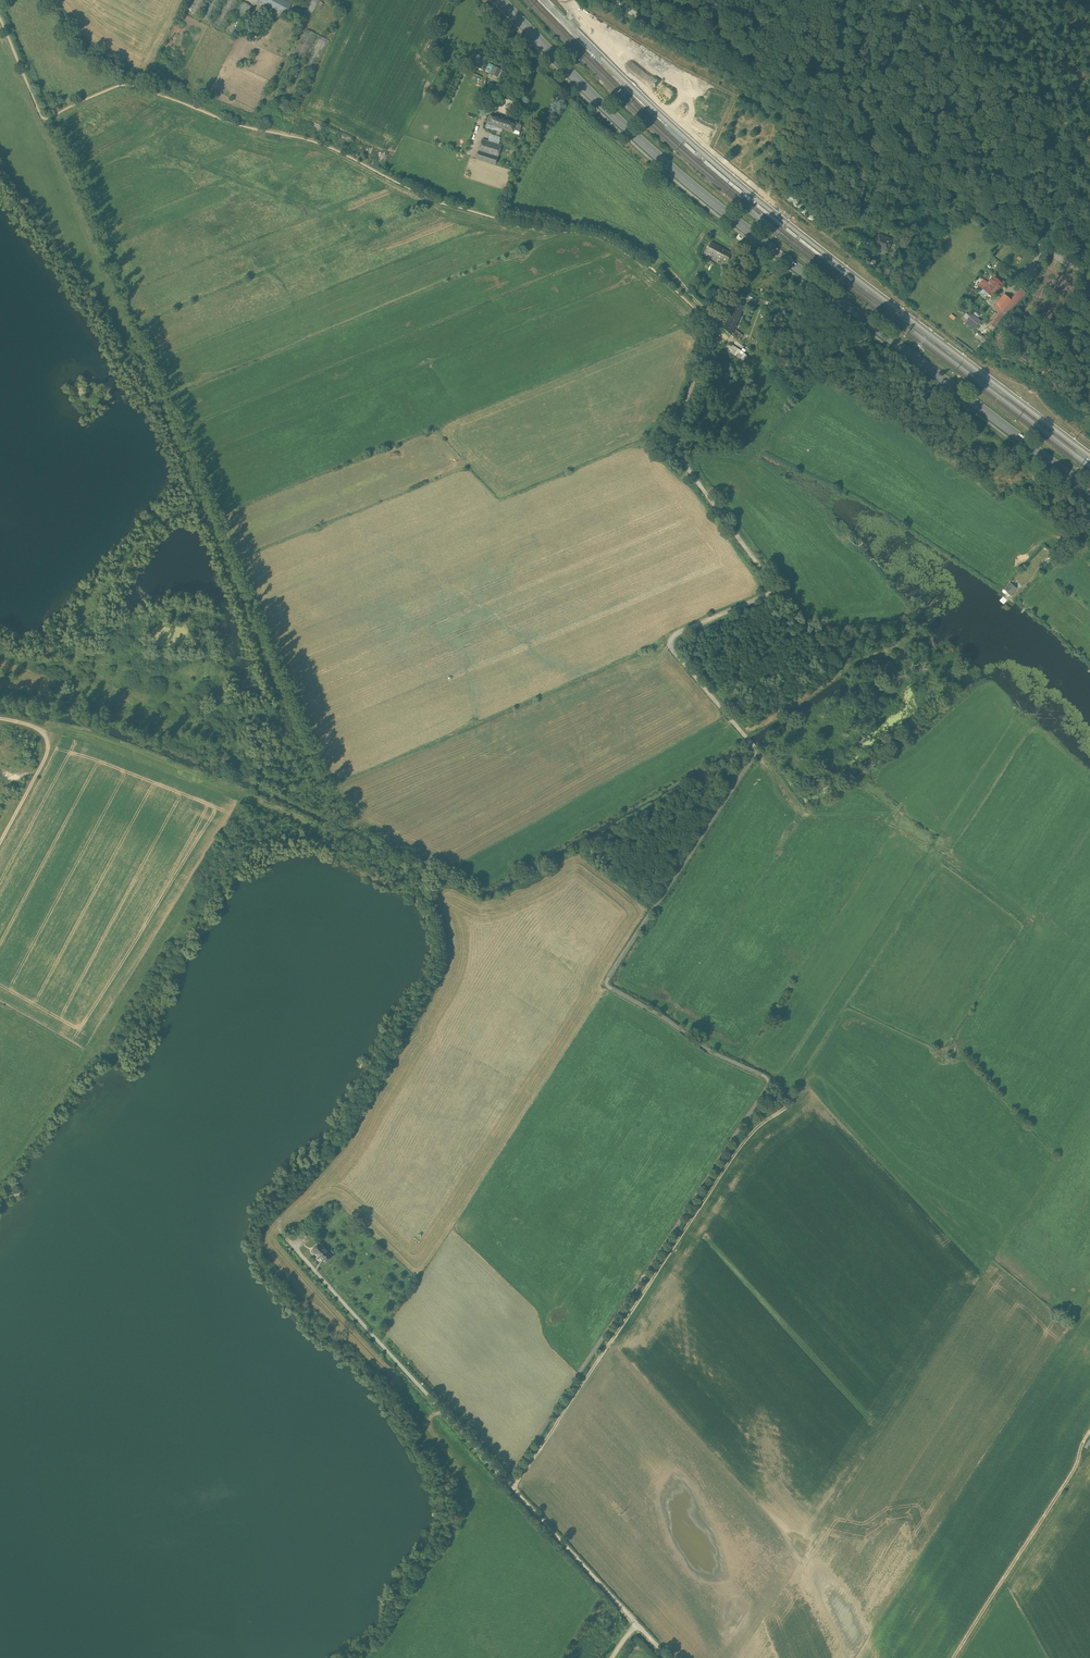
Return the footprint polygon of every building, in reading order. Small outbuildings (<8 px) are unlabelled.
[(188,10),(198,15),(206,0),(193,0),(188,10)] [(200,17),(210,22),(221,0),(208,0),(200,17)] [(267,5),(285,15),(293,0),(270,0),(267,5)] [(317,35),(306,30),(292,59),(302,64),(317,35)] [(328,40),(318,35),(304,64),(314,69),(328,40)] [(483,69),(488,57),(477,53),(472,65),(483,69)] [(496,82),(502,69),(489,63),(486,71),(490,73),(487,78),(496,82)] [(517,122),(489,114),(486,124),(514,132),(517,122)] [(488,140),(499,143),(501,137),(490,134),(488,140)] [(483,139),(479,151),(498,157),(501,145),(483,139)] [(479,151),(476,159),(495,165),(498,157),(479,151)] [(892,239),(879,234),(873,249),(879,251),(878,255),(886,257),(892,239)] [(732,252),(711,241),(705,252),(727,263),(732,252)] [(903,276),(885,270),(883,275),(897,280),(896,283),(901,285),(903,276)] [(983,277),(977,284),(992,296),(1003,284),(992,275),(987,281),(983,277)] [(1022,288),(991,325),(1000,332),(1031,295),(1022,288)] [(1012,300),(1006,295),(998,304),(1004,309),(1012,300)] [(743,306),(734,302),(724,329),(731,335),(734,329),(743,306)] [(972,313),(970,316),(966,312),(961,319),(975,329),(981,320),(972,313)] [(742,336),(734,329),(731,335),(738,341),(742,336)] [(738,349),(732,345),(729,351),(734,355),(738,349)] [(747,354),(740,350),(736,356),(743,360),(747,354)] [(1016,587),(1010,582),(1004,589),(1010,595),(1016,587)] [(333,1256),(319,1242),(312,1249),(326,1263),(333,1256)]
